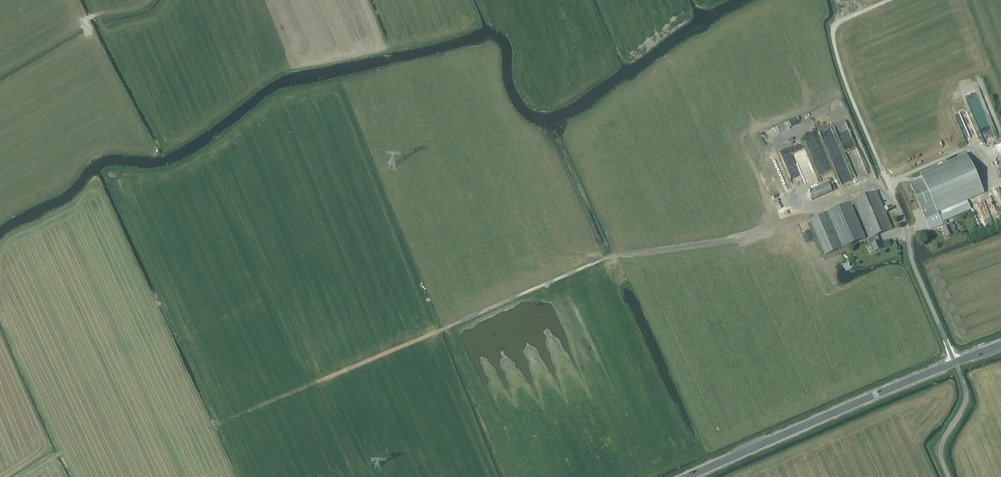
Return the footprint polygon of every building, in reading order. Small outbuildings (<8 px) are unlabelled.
[(953,114),(957,122),(969,117),(965,109),(953,114)] [(921,175),(922,179),(910,184),(930,230),(942,225),(944,229),(943,230),(947,238),(953,236),(953,235),(957,234),(952,223),(948,225),(946,221),(971,210),(967,201),(984,193),(967,155),(921,175)] [(810,190),(814,199),(832,192),(828,182),(810,190)] [(874,252),(881,249),(880,245),(881,245),(877,235),(892,229),(876,191),(810,218),(826,255),(866,238),(852,206),(855,205),(869,238),(868,239),(871,244),(870,244),(874,252)]
